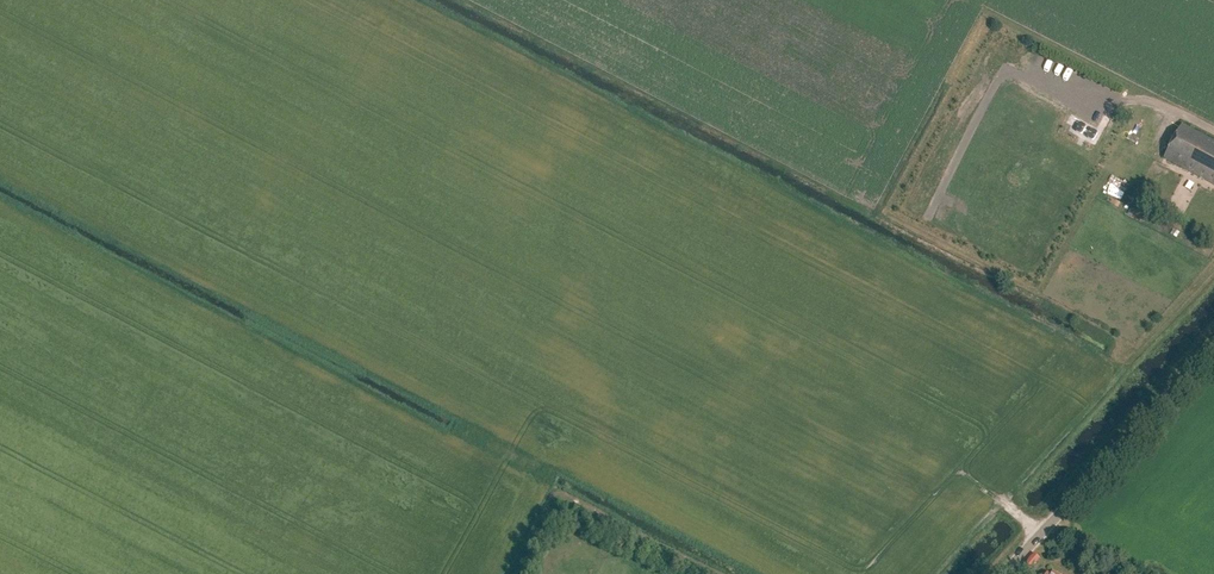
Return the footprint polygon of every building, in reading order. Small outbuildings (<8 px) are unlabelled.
[(1183,125),(1165,159),(1213,186),(1213,142),(1183,125)] [(1176,238),(1180,232),(1174,228),(1170,235),(1176,238)]
